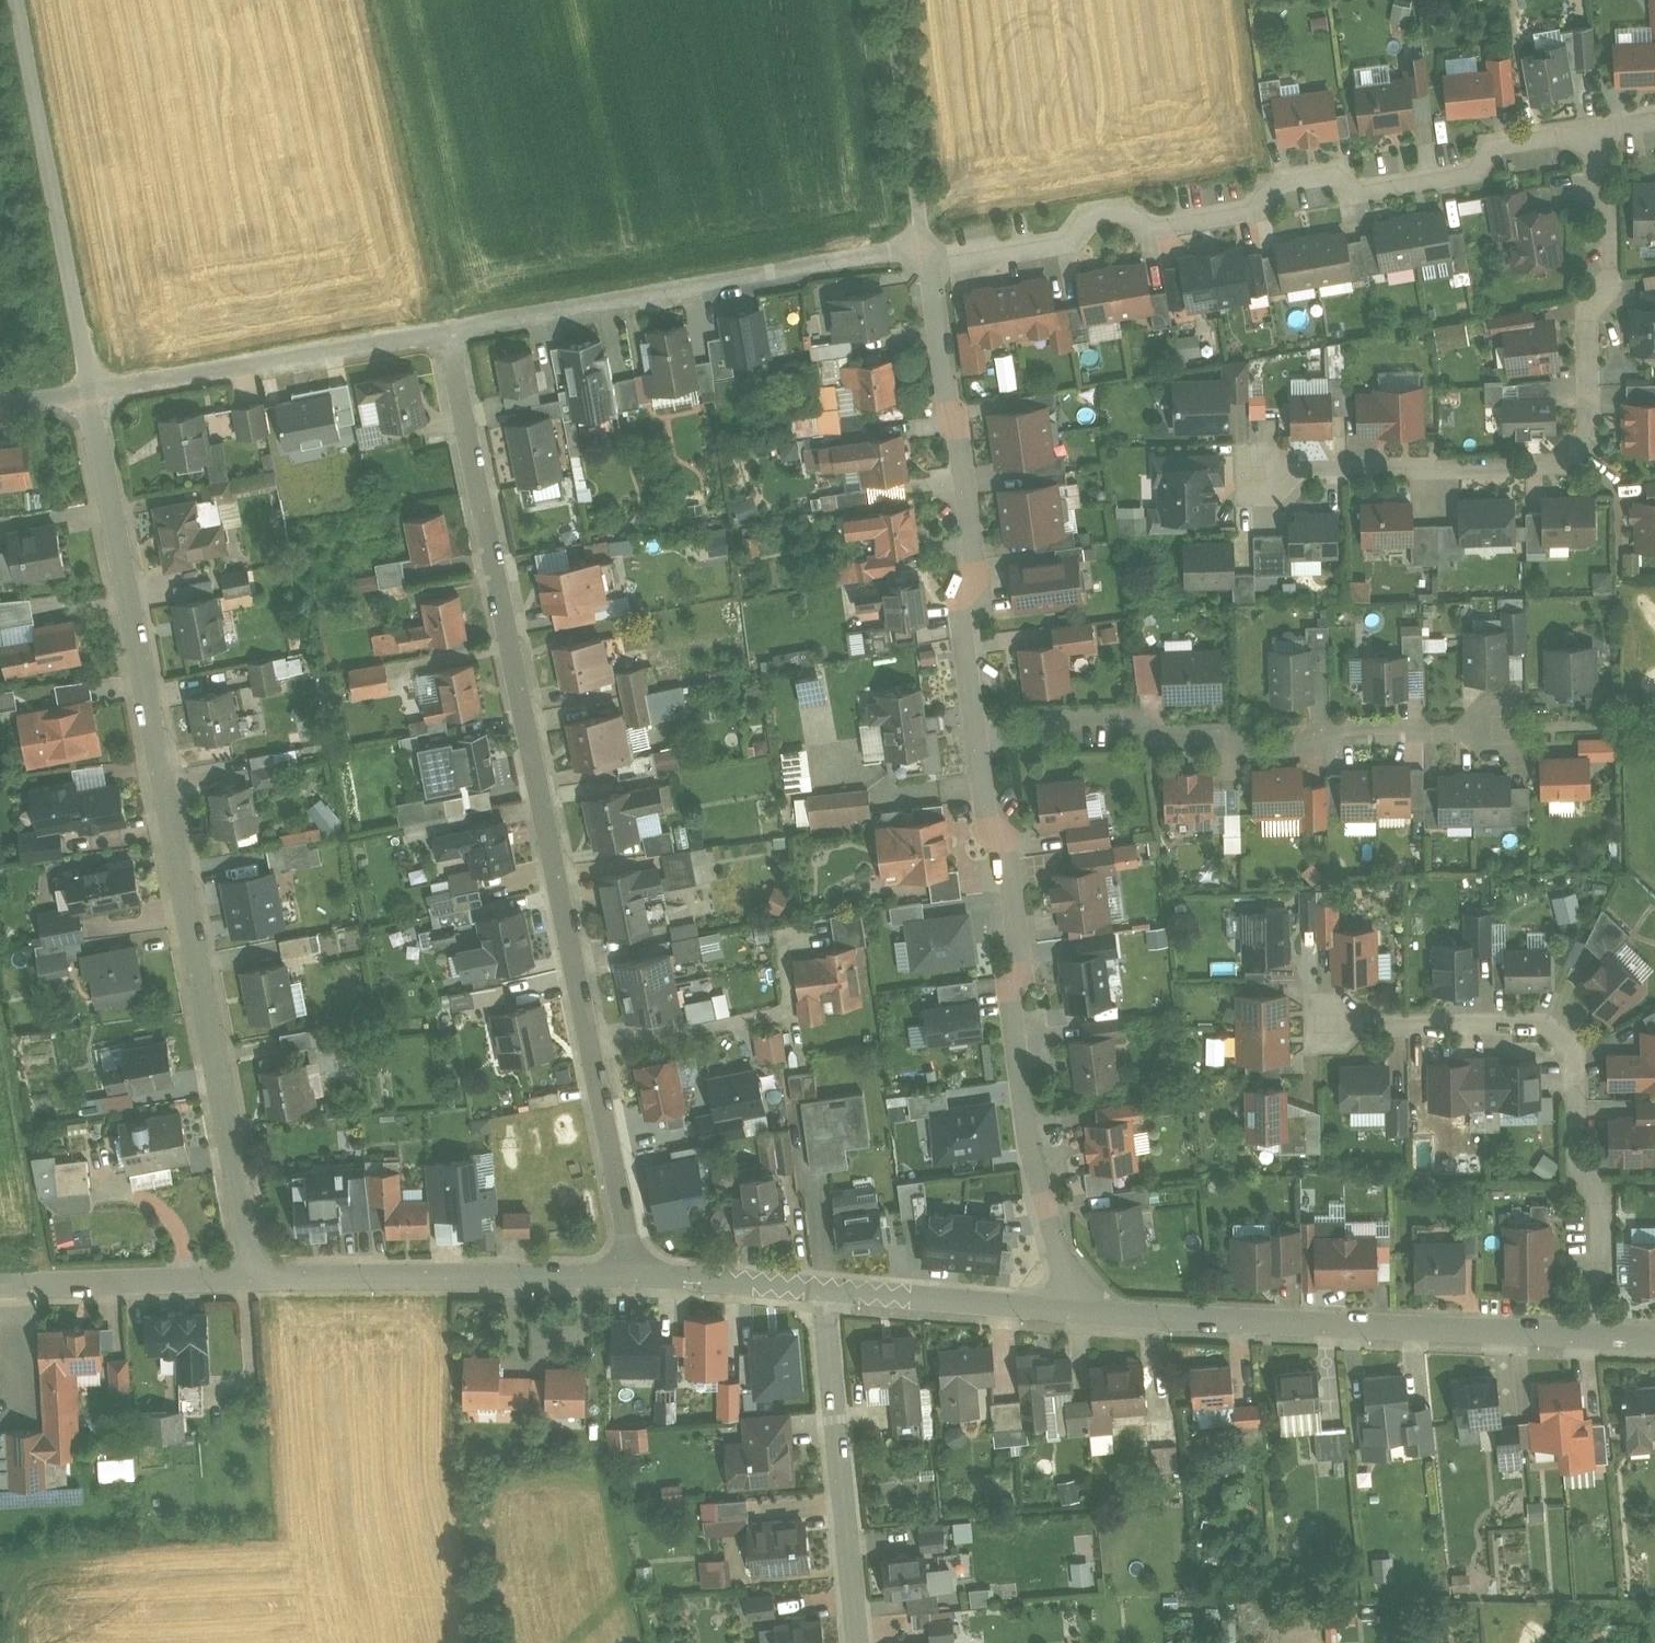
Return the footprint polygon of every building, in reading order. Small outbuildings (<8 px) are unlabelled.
[(1412,7),(1394,3),(1390,23),(1408,27),(1412,7)] [(1325,16),(1312,18),(1314,32),(1328,29),(1325,16)] [(1593,26),(1561,32),(1563,43),(1565,43),(1570,70),(1595,65),(1593,26)] [(1563,43),(1536,48),(1537,55),(1524,57),(1532,103),(1553,100),(1552,93),(1573,89),(1570,70),(1565,43),(1563,43)] [(1616,45),(1617,83),(1654,82),(1654,43),(1616,45)] [(1425,56),(1403,59),(1406,79),(1407,79),(1409,93),(1429,91),(1425,56)] [(1510,58),(1487,60),(1488,73),(1490,73),(1493,100),(1514,98),(1510,58)] [(1488,73),(1446,77),(1450,113),(1493,108),(1493,100),(1490,73),(1488,73)] [(1280,77),(1259,80),(1265,119),(1278,117),(1275,99),(1283,98),(1280,77)] [(1406,79),(1357,85),(1362,129),(1413,123),(1409,93),(1407,79),(1406,79)] [(1283,98),(1275,99),(1278,117),(1282,142),(1302,139),(1302,142),(1317,140),(1316,137),(1337,134),(1334,115),(1330,91),(1283,98)] [(1356,112),(1349,113),(1352,131),(1359,130),(1356,112)] [(1337,134),(1348,132),(1345,113),(1334,115),(1337,134)] [(1635,186),(1636,239),(1654,239),(1654,185),(1635,186)] [(1524,190),(1488,196),(1492,218),(1528,211),(1524,190)] [(1528,211),(1492,218),(1495,237),(1510,235),(1515,269),(1561,261),(1552,211),(1538,214),(1533,210),(1528,211)] [(1444,212),(1425,215),(1426,217),(1411,220),(1411,218),(1409,218),(1417,261),(1450,256),(1451,255),(1448,234),(1444,212)] [(1408,220),(1394,223),(1393,221),(1375,224),(1376,231),(1380,254),(1382,267),(1383,267),(1417,261),(1409,218),(1408,218),(1408,220)] [(1376,231),(1361,234),(1362,239),(1365,257),(1380,254),(1376,231)] [(1463,231),(1448,234),(1451,255),(1450,256),(1453,273),(1469,270),(1463,231)] [(1345,233),(1321,237),(1318,234),(1310,235),(1318,282),(1351,276),(1353,276),(1350,263),(1347,241),(1345,233)] [(1300,240),(1276,244),(1277,253),(1281,275),(1283,288),(1285,287),(1318,282),(1310,235),(1302,237),(1300,240)] [(1362,239),(1347,241),(1350,263),(1365,261),(1365,257),(1362,239)] [(1241,249),(1219,252),(1219,251),(1211,252),(1219,302),(1249,298),(1246,284),(1242,256),(1241,249)] [(1203,255),(1182,259),(1183,266),(1187,294),(1190,307),(1219,302),(1211,252),(1203,253),(1203,255)] [(1262,252),(1242,256),(1246,284),(1267,280),(1266,278),(1263,256),(1262,252)] [(1277,253),(1263,256),(1266,278),(1281,275),(1277,253)] [(1380,254),(1365,257),(1365,261),(1368,274),(1384,271),(1383,267),(1382,267),(1380,254)] [(1365,261),(1350,263),(1353,276),(1351,276),(1352,280),(1368,277),(1368,274),(1365,261)] [(1144,263),(1112,269),(1119,314),(1151,309),(1152,309),(1150,294),(1144,263)] [(1183,266),(1163,269),(1166,291),(1168,297),(1187,294),(1183,266)] [(1112,269),(1079,275),(1084,305),(1087,320),(1088,320),(1119,314),(1112,269)] [(1645,275),(1648,285),(1654,283),(1654,273),(1645,275)] [(1281,275),(1266,278),(1267,280),(1269,294),(1285,292),(1285,287),(1283,288),(1281,275)] [(1049,280),(1008,286),(1016,334),(1056,327),(1057,327),(1054,310),(1049,280)] [(1008,286),(967,293),(973,329),(975,341),(978,341),(1016,334),(1008,286)] [(1643,289),(1644,308),(1654,308),(1654,287),(1643,289)] [(883,291),(832,298),(837,337),(888,329),(886,310),(887,310),(885,292),(883,292),(883,291)] [(1166,291),(1150,294),(1152,309),(1151,309),(1154,328),(1172,325),(1168,297),(1166,291)] [(1084,305),(1067,308),(1073,342),(1074,342),(1091,339),(1088,320),(1087,320),(1084,305)] [(1067,308),(1054,310),(1057,327),(1056,327),(1059,349),(1074,346),(1074,342),(1073,342),(1067,308)] [(1634,309),(1634,320),(1632,322),(1632,337),(1634,339),(1634,350),(1654,350),(1654,308),(1644,308),(1634,309)] [(760,309),(723,316),(727,338),(731,361),(768,355),(760,309)] [(1530,309),(1491,315),(1494,333),(1508,331),(1507,326),(1532,324),(1530,309)] [(1465,321),(1435,326),(1439,348),(1469,342),(1465,321)] [(1532,324),(1507,326),(1508,331),(1512,370),(1555,365),(1551,330),(1542,323),(1532,324)] [(685,325),(649,331),(656,370),(648,371),(648,373),(652,393),(653,393),(697,386),(698,385),(694,363),(691,364),(685,325)] [(973,329),(959,332),(964,371),(981,368),(978,341),(975,341),(973,329)] [(1180,354),(1201,352),(1200,333),(1179,334),(1180,354)] [(601,338),(562,345),(570,389),(570,391),(573,390),(577,418),(619,411),(614,381),(608,382),(601,338)] [(711,360),(714,378),(734,375),(731,361),(727,338),(708,342),(711,360)] [(852,339),(811,345),(812,360),(854,354),(852,339)] [(1343,342),(1327,342),(1328,374),(1345,373),(1343,342)] [(533,351),(497,357),(503,394),(539,388),(533,351)] [(711,360),(694,363),(698,385),(697,386),(698,393),(716,391),(714,378),(711,360)] [(893,360),(853,365),(858,403),(898,398),(893,360)] [(1249,396),(1248,360),(1225,361),(1225,381),(1227,381),(1227,397),(1249,396)] [(415,371),(358,382),(361,400),(380,397),(386,429),(425,421),(415,371)] [(648,373),(635,375),(635,376),(640,403),(654,401),(653,393),(652,393),(648,373)] [(635,376),(618,379),(623,410),(640,407),(640,403),(635,376)] [(1345,400),(1345,378),(1333,378),(1333,394),(1334,415),(1346,415),(1345,400)] [(1551,379),(1517,382),(1518,400),(1552,399),(1551,379)] [(1225,381),(1176,383),(1177,428),(1228,427),(1227,397),(1227,381),(1225,381)] [(1626,384),(1627,404),(1654,403),(1654,384),(1626,384)] [(1421,388),(1379,389),(1379,397),(1380,433),(1382,433),(1422,432),(1421,388)] [(570,391),(570,389),(559,391),(561,398),(564,415),(565,420),(577,418),(573,390),(570,391)] [(1055,390),(1016,396),(1016,397),(1012,412),(1046,407),(1046,408),(1057,407),(1055,390)] [(338,393),(277,404),(284,444),(346,433),(338,393)] [(1333,394),(1292,395),(1293,441),(1335,440),(1334,415),(1333,394)] [(1250,418),(1266,417),(1265,396),(1249,396),(1250,418)] [(1379,397),(1359,397),(1360,437),(1382,436),(1382,433),(1380,433),(1379,397)] [(561,398),(532,404),(535,419),(549,417),(550,418),(564,415),(561,398)] [(1518,400),(1504,400),(1505,432),(1555,431),(1554,399),(1552,399),(1518,400)] [(263,403),(235,407),(240,438),(268,433),(263,403)] [(1626,404),(1626,449),(1648,449),(1652,453),(1654,453),(1654,403),(1627,404),(1626,404)] [(1012,412),(991,414),(995,439),(1057,431),(1056,422),(1047,419),(1046,408),(1046,407),(1012,412)] [(866,410),(839,414),(841,431),(868,427),(866,410)] [(202,412),(164,418),(172,466),(210,459),(208,443),(202,412)] [(535,419),(509,424),(521,485),(561,477),(550,418),(549,417),(535,419)] [(379,420),(356,424),(360,446),(383,442),(379,420)] [(1057,431),(995,439),(998,464),(1019,461),(1052,457),(1052,456),(1051,445),(1058,441),(1057,431)] [(901,434),(862,439),(862,440),(833,444),(833,445),(820,446),(823,467),(836,465),(836,466),(865,462),(868,483),(907,478),(901,434)] [(214,482),(230,479),(224,440),(208,443),(210,459),(214,482)] [(0,445),(0,485),(33,482),(29,442),(0,445)] [(1052,457),(1019,461),(1026,475),(1030,475),(1030,474),(1066,470),(1064,454),(1052,456),(1052,457)] [(1220,456),(1156,458),(1156,474),(1161,474),(1162,516),(1162,520),(1185,518),(1212,517),(1211,480),(1221,479),(1220,456)] [(1066,470),(1030,474),(1030,475),(1031,487),(1056,484),(1056,485),(1067,484),(1066,470)] [(230,479),(233,496),(278,488),(275,471),(230,479)] [(214,482),(204,484),(207,500),(216,498),(216,499),(233,496),(230,479),(214,482)] [(1031,487),(1001,491),(1005,516),(1067,508),(1066,498),(1057,496),(1056,485),(1056,484),(1031,487)] [(869,488),(836,493),(839,507),(872,502),(869,488)] [(194,502),(157,509),(165,548),(163,548),(167,568),(190,564),(189,556),(225,549),(216,503),(217,503),(216,499),(216,498),(207,500),(195,502),(194,502)] [(1593,498),(1544,499),(1545,512),(1545,541),(1547,541),(1570,541),(1573,544),(1584,544),(1593,535),(1593,498)] [(1512,500),(1461,501),(1463,541),(1513,539),(1512,500)] [(1638,503),(1639,548),(1654,548),(1654,502),(1649,502),(1638,503)] [(1411,503),(1362,505),(1364,544),(1411,542),(1413,542),(1412,525),(1411,503)] [(1150,505),(1119,507),(1121,535),(1152,533),(1151,517),(1150,505)] [(911,508),(875,513),(875,514),(877,531),(880,552),(916,547),(911,508)] [(1067,508),(1005,516),(1008,541),(1039,537),(1062,534),(1062,533),(1061,522),(1069,517),(1067,508)] [(1308,516),(1308,511),(1296,511),(1296,520),(1290,521),(1291,535),(1291,554),(1292,554),(1317,554),(1320,557),(1334,557),(1337,553),(1336,512),(1320,513),(1320,515),(1308,516)] [(442,512),(407,520),(415,559),(450,552),(442,512)] [(1545,512),(1526,512),(1527,552),(1547,551),(1547,541),(1545,541),(1545,512)] [(875,514),(846,517),(849,534),(877,531),(875,514)] [(1186,531),(1185,518),(1162,520),(1162,516),(1151,517),(1152,533),(1186,531)] [(56,527),(26,533),(26,529),(9,532),(18,579),(65,570),(57,524),(55,524),(56,527)] [(1438,524),(1412,525),(1413,542),(1411,542),(1412,564),(1439,564),(1438,524)] [(1062,534),(1039,537),(1040,550),(1055,548),(1076,546),(1074,531),(1062,533),(1062,534)] [(1291,554),(1291,535),(1254,536),(1255,573),(1255,575),(1293,574),(1292,554),(1291,554)] [(608,541),(585,545),(587,557),(610,553),(608,541)] [(1233,543),(1185,544),(1186,585),(1233,584),(1234,584),(1234,574),(1233,543)] [(1076,546),(1055,548),(1057,561),(1076,559),(1077,560),(1085,559),(1083,545),(1076,546)] [(1628,550),(1627,572),(1640,572),(1641,551),(1628,550)] [(872,557),(853,561),(856,580),(896,573),(894,557),(873,561),(872,557)] [(612,559),(573,567),(572,566),(539,572),(547,610),(553,609),(592,601),(606,599),(603,588),(617,586),(612,559)] [(1057,561),(1011,567),(1017,609),(1060,603),(1065,607),(1075,606),(1078,601),(1082,600),(1077,560),(1076,559),(1057,561)] [(406,583),(402,560),(376,564),(378,576),(380,588),(406,583)] [(248,570),(222,575),(226,595),(252,590),(248,570)] [(1255,575),(1255,573),(1234,574),(1234,584),(1233,584),(1233,605),(1256,605),(1255,575)] [(378,576),(360,579),(362,591),(380,588),(378,576)] [(180,585),(183,599),(216,591),(213,577),(180,585)] [(921,581),(885,586),(885,587),(887,605),(890,626),(917,622),(926,621),(921,581)] [(404,585),(381,589),(383,601),(407,596),(404,585)] [(885,587),(856,591),(859,608),(887,605),(885,587)] [(459,594),(423,601),(427,624),(431,644),(467,637),(459,594)] [(215,596),(176,603),(182,634),(179,634),(183,655),(225,647),(215,596)] [(31,598),(2,600),(7,627),(35,622),(31,598)] [(592,601),(553,609),(557,629),(596,621),(592,601)] [(1524,610),(1503,611),(1503,630),(1505,630),(1505,649),(1525,649),(1524,610)] [(38,642),(3,649),(7,673),(81,658),(74,621),(35,629),(38,642)] [(1091,621),(1054,626),(1056,645),(1063,644),(1064,652),(1094,648),(1091,621)] [(890,626),(866,629),(869,653),(919,644),(917,622),(890,626)] [(427,624),(374,635),(377,654),(431,644),(427,624)] [(1329,647),(1328,625),(1307,626),(1308,641),(1314,647),(1329,647)] [(1503,630),(1467,631),(1468,680),(1506,680),(1505,649),(1505,630),(1503,630)] [(1423,634),(1402,634),(1403,656),(1404,656),(1404,670),(1424,669),(1423,634)] [(1425,637),(1425,649),(1446,648),(1446,636),(1425,637)] [(603,639),(554,648),(563,688),(616,678),(613,660),(608,661),(603,639)] [(1314,647),(1308,641),(1308,650),(1309,650),(1310,670),(1330,670),(1329,647),(1314,647)] [(1056,645),(1022,649),(1028,693),(1068,688),(1064,652),(1063,644),(1056,645)] [(1593,647),(1549,649),(1550,687),(1587,686),(1594,685),(1593,647)] [(935,650),(921,652),(922,665),(937,663),(935,650)] [(1308,650),(1273,651),(1275,700),(1311,699),(1310,670),(1309,650),(1308,650)] [(1220,651),(1163,653),(1165,691),(1165,699),(1221,697),(1220,651)] [(1163,653),(1134,654),(1139,692),(1165,691),(1163,653)] [(1403,656),(1366,657),(1368,697),(1405,696),(1404,670),(1404,656),(1403,656)] [(275,659),(251,664),(257,695),(281,690),(275,659)] [(384,663),(351,669),(356,698),(389,692),(384,663)] [(472,664),(436,672),(442,700),(423,703),(427,722),(445,719),(446,719),(482,712),(472,664)] [(643,668),(619,673),(624,698),(647,693),(643,668)] [(823,676),(797,680),(802,708),(827,704),(823,676)] [(56,687),(59,704),(92,697),(89,681),(56,687)] [(1594,685),(1587,686),(1588,705),(1618,704),(1617,684),(1594,685)] [(921,687),(878,694),(879,701),(868,702),(871,723),(882,721),(887,759),(888,759),(890,776),(942,768),(936,729),(927,731),(921,687)] [(669,689),(647,693),(653,721),(674,716),(669,689)] [(18,708),(14,690),(0,693),(0,711),(18,708)] [(229,690),(192,698),(200,742),(238,734),(229,690)] [(647,693),(624,698),(629,725),(653,721),(647,693)] [(54,710),(28,715),(36,757),(61,752),(60,744),(68,743),(71,756),(99,750),(91,708),(55,715),(54,710)] [(622,713),(570,723),(579,768),(615,761),(631,757),(630,756),(622,713)] [(487,732),(458,738),(460,745),(467,781),(468,788),(497,782),(487,732)] [(1602,740),(1581,741),(1581,758),(1588,758),(1603,758),(1602,740)] [(1620,757),(1620,740),(1602,740),(1603,758),(1620,757)] [(460,745),(454,746),(453,741),(424,746),(428,765),(432,764),(434,774),(429,774),(433,793),(462,788),(461,782),(467,781),(460,745)] [(657,767),(679,766),(678,747),(656,749),(657,767)] [(807,750),(782,753),(786,793),(811,790),(807,750)] [(653,751),(630,756),(631,757),(615,761),(619,779),(658,773),(653,751)] [(251,757),(253,771),(277,766),(274,753),(251,757)] [(1581,758),(1542,760),(1543,796),(1589,794),(1588,758),(1581,758)] [(277,766),(253,771),(257,787),(280,782),(277,766)] [(1409,766),(1392,766),(1392,768),(1377,769),(1377,767),(1375,767),(1375,773),(1376,773),(1376,813),(1377,813),(1409,812),(1409,809),(1409,770),(1409,766)] [(1424,769),(1409,770),(1409,809),(1424,809),(1424,788),(1424,769)] [(1375,773),(1360,773),(1360,771),(1343,771),(1343,775),(1343,814),(1343,817),(1377,817),(1377,813),(1376,813),(1376,773),(1375,773)] [(1301,772),(1255,773),(1256,815),(1299,814),(1303,814),(1302,787),(1301,772)] [(1181,773),(1181,775),(1166,776),(1167,818),(1172,817),(1172,821),(1195,820),(1195,817),(1213,816),(1211,774),(1195,775),(1195,773),(1181,773)] [(1463,778),(1439,778),(1439,788),(1440,822),(1441,822),(1475,821),(1474,774),(1467,774),(1463,778)] [(1510,791),(1509,777),(1485,777),(1482,774),(1474,774),(1475,821),(1509,821),(1510,821),(1510,808),(1510,791)] [(1343,775),(1328,775),(1328,786),(1328,814),(1343,814),(1343,775)] [(1082,780),(1040,785),(1044,816),(1056,825),(1068,824),(1088,821),(1088,820),(1085,797),(1088,792),(1088,785),(1083,782),(1082,780)] [(75,782),(33,790),(41,831),(60,827),(81,823),(83,831),(126,823),(118,783),(77,791),(75,782)] [(660,786),(628,792),(633,815),(665,808),(660,786)] [(1328,814),(1328,786),(1302,787),(1303,814),(1299,814),(1299,826),(1328,825),(1328,814)] [(249,787),(213,794),(216,813),(214,814),(218,837),(257,830),(249,787)] [(1091,789),(1092,815),(1106,814),(1105,788),(1091,789)] [(1440,822),(1439,788),(1424,788),(1424,809),(1425,827),(1441,827),(1441,822),(1440,822)] [(628,791),(585,800),(589,821),(592,820),(598,847),(638,839),(633,815),(628,792),(628,791)] [(1529,791),(1510,791),(1510,808),(1529,808),(1529,791)] [(489,792),(471,796),(474,810),(492,805),(489,792)] [(869,792),(809,798),(812,829),(853,825),(852,814),(871,812),(869,792)] [(1239,794),(1224,794),(1225,814),(1240,814),(1239,794)] [(441,801),(444,817),(465,813),(462,797),(441,801)] [(397,805),(401,825),(444,817),(441,801),(425,804),(425,800),(397,805)] [(321,801),(310,810),(329,835),(341,825),(321,801)] [(943,804),(913,807),(915,823),(945,819),(943,804)] [(1529,808),(1510,808),(1510,821),(1509,821),(1509,826),(1529,826),(1529,808)] [(1241,832),(1240,814),(1225,814),(1225,832),(1241,832)] [(915,823),(879,828),(881,848),(887,847),(889,862),(896,861),(900,865),(902,878),(929,875),(946,872),(946,871),(943,849),(950,848),(946,819),(915,823)] [(1096,819),(1088,820),(1088,821),(1068,824),(1071,851),(1073,851),(1110,846),(1107,824),(1097,825),(1096,819)] [(504,821),(466,829),(466,831),(468,843),(475,875),(513,867),(504,821)] [(41,831),(21,834),(24,861),(63,856),(60,827),(41,831)] [(466,831),(433,838),(437,855),(455,851),(453,846),(468,843),(466,831)] [(671,831),(643,836),(647,856),(662,854),(675,852),(671,831)] [(308,840),(271,847),(276,873),(312,865),(321,864),(317,847),(309,849),(308,840)] [(717,845),(718,857),(768,854),(767,842),(717,845)] [(1136,844),(1115,846),(1118,867),(1139,865),(1136,844)] [(1110,846),(1073,851),(1076,872),(1102,869),(1103,874),(1116,872),(1112,846),(1110,846)] [(675,852),(662,854),(669,890),(697,884),(691,850),(675,852)] [(133,861),(87,870),(87,869),(67,872),(74,907),(75,907),(76,915),(95,911),(95,910),(141,901),(133,861)] [(639,871),(601,878),(613,940),(651,932),(643,895),(663,891),(659,869),(639,873),(639,871)] [(958,869),(946,871),(946,872),(929,875),(932,901),(962,897),(958,869)] [(1076,872),(1056,875),(1057,885),(1056,885),(1053,889),(1055,903),(1058,905),(1060,905),(1063,925),(1108,919),(1103,874),(1102,869),(1076,872)] [(271,872),(226,881),(237,935),(276,927),(272,907),(278,905),(271,872)] [(478,885),(453,890),(455,903),(431,908),(433,916),(471,909),(483,906),(478,885)] [(1316,890),(1301,890),(1302,927),(1317,927),(1317,904),(1316,890)] [(788,898),(774,891),(764,908),(778,915),(788,898)] [(1573,892),(1553,898),(1561,923),(1582,917),(1573,892)] [(661,900),(649,902),(651,918),(664,916),(661,900)] [(923,904),(891,908),(893,924),(907,922),(925,920),(923,904)] [(1336,904),(1317,904),(1317,927),(1317,944),(1335,943),(1335,931),(1336,931),(1336,904)] [(74,907),(40,914),(44,934),(79,928),(76,915),(75,907),(74,907)] [(1602,908),(1585,943),(1604,961),(1610,954),(1612,955),(1631,935),(1602,908)] [(471,909),(439,915),(441,928),(454,926),(454,927),(474,923),(471,909)] [(862,911),(831,915),(836,948),(854,946),(867,944),(862,911)] [(522,912),(480,921),(485,947),(459,952),(464,977),(471,976),(500,970),(533,963),(522,912)] [(1286,913),(1245,913),(1246,959),(1287,958),(1286,913)] [(1492,913),(1466,914),(1466,945),(1474,945),(1474,953),(1493,953),(1492,913)] [(925,920),(907,922),(912,957),(928,955),(930,966),(975,960),(969,915),(925,920)] [(441,928),(433,930),(436,945),(457,941),(454,927),(454,926),(441,928)] [(1164,927),(1146,930),(1149,950),(1168,946),(1164,927)] [(79,928),(44,934),(46,944),(64,942),(64,943),(81,941),(79,928)] [(1336,931),(1335,931),(1335,943),(1336,979),(1375,978),(1374,930),(1336,931)] [(700,936),(704,957),(725,953),(721,932),(700,936)] [(1114,932),(1075,937),(1078,959),(1103,955),(1103,957),(1117,955),(1114,932)] [(310,935),(280,940),(283,957),(313,952),(310,935)] [(700,936),(672,941),(676,962),(704,957),(700,936)] [(1582,943),(1568,936),(1556,959),(1570,966),(1582,943)] [(46,944),(36,946),(42,976),(70,971),(64,943),(64,942),(46,944)] [(1466,945),(1436,946),(1437,993),(1475,992),(1474,953),(1474,945),(1466,945)] [(136,946),(83,956),(86,975),(92,973),(96,993),(111,990),(114,1005),(146,999),(136,946)] [(836,948),(831,949),(832,953),(820,954),(820,958),(795,961),(803,1023),(822,1020),(819,997),(837,994),(839,1007),(861,1004),(854,946),(836,948)] [(1550,951),(1506,952),(1506,961),(1506,987),(1550,987),(1550,951)] [(1604,961),(1577,989),(1609,1020),(1627,1001),(1632,1001),(1641,992),(1641,987),(1642,985),(1612,955),(1610,954),(1604,961)] [(668,955),(617,965),(617,966),(618,966),(624,994),(673,984),(668,956),(668,955)] [(1078,959),(1063,961),(1069,1008),(1109,1003),(1103,957),(1103,955),(1078,959)] [(1506,961),(1493,962),(1493,988),(1506,987),(1506,961)] [(285,963),(243,971),(244,973),(247,972),(252,1002),(249,1002),(253,1023),(295,1015),(285,963)] [(500,970),(471,976),(474,990),(503,984),(500,970)] [(1279,980),(1245,981),(1245,996),(1280,995),(1279,980)] [(979,1000),(977,982),(939,987),(941,1005),(973,1001),(979,1000)] [(474,990),(472,990),(475,1007),(506,1001),(503,984),(474,990)] [(673,984),(624,994),(629,1022),(628,1022),(629,1023),(679,1013),(679,1012),(673,984)] [(1245,996),(1240,996),(1240,1029),(1286,1028),(1285,995),(1280,995),(1245,996)] [(713,998),(685,1004),(689,1024),(717,1019),(713,998)] [(941,1005),(924,1007),(929,1045),(985,1038),(982,1020),(976,1021),(973,1001),(941,1005)] [(541,1004),(494,1014),(499,1040),(504,1039),(509,1064),(505,1064),(505,1066),(552,1056),(541,1004)] [(1643,1017),(1652,1032),(1654,1032),(1654,1010),(1643,1017)] [(1123,1017),(1084,1022),(1086,1040),(1111,1037),(1112,1043),(1126,1041),(1123,1017)] [(1286,1028),(1240,1029),(1240,1062),(1246,1062),(1280,1061),(1286,1061),(1286,1028)] [(307,1030),(281,1034),(283,1052),(309,1047),(307,1030)] [(783,1032),(756,1036),(760,1062),(787,1058),(783,1032)] [(1609,1057),(1610,1087),(1654,1087),(1654,1032),(1652,1032),(1644,1032),(1644,1056),(1609,1057)] [(1086,1040),(1073,1042),(1079,1088),(1117,1083),(1112,1043),(1111,1037),(1086,1040)] [(167,1042),(124,1050),(123,1044),(97,1049),(105,1091),(131,1086),(132,1089),(175,1080),(167,1042)] [(280,1056),(262,1059),(264,1071),(262,1071),(270,1115),(307,1108),(307,1107),(317,1105),(315,1096),(312,1096),(307,1069),(300,1071),(299,1064),(282,1068),(280,1056)] [(1468,1064),(1432,1064),(1433,1109),(1470,1109),(1470,1105),(1485,1105),(1484,1060),(1468,1061),(1468,1064)] [(1537,1063),(1502,1063),(1502,1060),(1484,1060),(1485,1105),(1500,1105),(1500,1108),(1538,1107),(1538,1096),(1537,1063)] [(1280,1061),(1246,1062),(1246,1077),(1281,1076),(1280,1061)] [(673,1063),(639,1070),(649,1119),(666,1116),(683,1112),(673,1063)] [(1426,1065),(1411,1065),(1411,1083),(1426,1083),(1426,1065)] [(1388,1068),(1342,1069),(1343,1107),(1387,1106),(1389,1106),(1389,1099),(1388,1068)] [(815,1072),(789,1076),(792,1102),(802,1101),(818,1098),(815,1072)] [(760,1079),(711,1088),(717,1118),(765,1109),(760,1079)] [(1285,1089),(1248,1090),(1249,1139),(1280,1138),(1286,1138),(1285,1114),(1285,1089)] [(947,1090),(908,1095),(910,1114),(932,1111),(949,1109),(947,1090)] [(558,1091),(528,1097),(531,1110),(561,1104),(558,1091)] [(818,1098),(802,1101),(812,1170),(848,1165),(846,1147),(870,1144),(863,1092),(818,1098)] [(1538,1117),(1553,1117),(1552,1096),(1538,1096),(1538,1107),(1538,1117)] [(1408,1099),(1389,1099),(1389,1106),(1387,1106),(1388,1134),(1409,1133),(1408,1099)] [(1638,1100),(1638,1120),(1654,1120),(1654,1128),(1654,1100),(1638,1100)] [(1137,1102),(1097,1107),(1100,1124),(1129,1121),(1129,1122),(1139,1121),(1137,1102)] [(949,1109),(932,1111),(940,1160),(999,1151),(993,1103),(949,1109)] [(683,1112),(666,1116),(669,1130),(686,1126),(683,1112)] [(1307,1113),(1285,1114),(1286,1138),(1280,1138),(1280,1154),(1308,1153),(1307,1113)] [(182,1114),(121,1125),(129,1169),(132,1168),(131,1164),(169,1157),(170,1161),(190,1157),(182,1114)] [(1638,1120),(1610,1121),(1611,1162),(1654,1162),(1654,1128),(1654,1120),(1638,1120)] [(1100,1124),(1089,1126),(1095,1172),(1135,1167),(1129,1122),(1129,1121),(1100,1124)] [(744,1122),(701,1130),(704,1144),(747,1136),(744,1122)] [(790,1128),(759,1134),(764,1167),(778,1165),(779,1171),(796,1169),(790,1128)] [(1559,1166),(1545,1155),(1535,1169),(1549,1180),(1559,1166)] [(87,1158),(43,1163),(42,1156),(33,1157),(41,1197),(91,1191),(87,1158)] [(697,1159),(650,1168),(659,1215),(685,1210),(703,1187),(697,1159)] [(399,1160),(384,1160),(385,1171),(369,1171),(370,1202),(371,1202),(386,1202),(387,1227),(387,1235),(429,1234),(428,1199),(401,1200),(399,1160)] [(474,1160),(430,1164),(435,1217),(461,1214),(462,1232),(480,1230),(478,1211),(499,1209),(497,1189),(496,1189),(496,1195),(495,1195),(495,1189),(476,1191),(474,1160)] [(337,1170),(294,1173),(296,1196),(295,1196),(298,1233),(342,1230),(341,1204),(354,1203),(369,1202),(366,1168),(364,1168),(364,1178),(341,1180),(341,1172),(344,1172),(344,1167),(336,1168),(337,1170)] [(743,1180),(745,1198),(733,1199),(734,1204),(721,1206),(713,1216),(715,1229),(725,1237),(738,1235),(739,1239),(788,1233),(781,1186),(776,1187),(775,1176),(743,1180)] [(925,1181),(899,1184),(903,1215),(929,1212),(925,1181)] [(1149,1187),(1133,1189),(1135,1204),(1138,1204),(1138,1208),(1151,1207),(1149,1187)] [(879,1205),(877,1189),(834,1195),(836,1212),(879,1205)] [(369,1202),(354,1203),(356,1229),(371,1228),(369,1202)] [(387,1227),(386,1202),(371,1202),(370,1202),(369,1202),(371,1228),(387,1227)] [(1135,1204),(1096,1209),(1102,1253),(1143,1247),(1138,1208),(1138,1204),(1135,1204)] [(1548,1205),(1531,1205),(1531,1226),(1548,1226),(1548,1205)] [(879,1209),(835,1215),(841,1252),(884,1246),(879,1209)] [(484,1214),(487,1233),(479,1234),(481,1248),(497,1246),(494,1213),(484,1214)] [(966,1216),(929,1213),(924,1263),(961,1266),(966,1216)] [(529,1214),(505,1214),(505,1234),(530,1233),(529,1214)] [(1003,1220),(986,1218),(966,1216),(961,1266),(998,1270),(1003,1220)] [(1315,1221),(1301,1222),(1301,1231),(1302,1261),(1315,1261),(1315,1237),(1316,1237),(1315,1221)] [(1531,1226),(1506,1227),(1507,1293),(1549,1292),(1549,1248),(1553,1243),(1553,1234),(1548,1230),(1548,1226),(1531,1226)] [(1478,1257),(1478,1230),(1461,1231),(1462,1244),(1463,1244),(1463,1257),(1478,1257)] [(1301,1231),(1277,1232),(1277,1238),(1278,1267),(1280,1267),(1302,1266),(1302,1261),(1301,1231)] [(1316,1237),(1315,1237),(1315,1261),(1316,1284),(1338,1284),(1338,1286),(1347,1286),(1346,1234),(1336,1235),(1336,1237),(1316,1237)] [(1377,1236),(1355,1237),(1355,1234),(1346,1234),(1347,1286),(1355,1286),(1356,1283),(1377,1283),(1377,1261),(1377,1243),(1377,1236)] [(1277,1238),(1234,1239),(1234,1280),(1281,1280),(1280,1267),(1278,1267),(1277,1238)] [(1631,1241),(1631,1242),(1632,1242),(1633,1297),(1632,1297),(1632,1298),(1654,1298),(1654,1241),(1631,1241)] [(1390,1261),(1390,1243),(1377,1243),(1377,1261),(1390,1261)] [(1462,1244),(1417,1245),(1418,1288),(1464,1287),(1463,1257),(1463,1244),(1462,1244)] [(206,1313),(148,1315),(149,1351),(166,1350),(166,1352),(179,1352),(180,1377),(209,1377),(206,1313)] [(616,1372),(658,1372),(658,1345),(658,1319),(616,1319),(616,1372)] [(729,1320),(685,1319),(684,1374),(729,1374),(729,1320)] [(112,1326),(40,1329),(42,1369),(76,1367),(103,1366),(102,1345),(113,1344),(112,1326)] [(754,1393),(754,1396),(804,1392),(798,1331),(749,1335),(750,1354),(754,1393)] [(914,1338),(862,1342),(866,1388),(890,1386),(894,1427),(921,1424),(914,1338)] [(658,1384),(676,1384),(676,1345),(658,1345),(658,1372),(658,1384)] [(993,1348),(944,1351),(946,1382),(958,1381),(978,1380),(995,1379),(993,1348)] [(750,1354),(740,1356),(741,1394),(754,1393),(750,1354)] [(500,1359),(479,1358),(475,1355),(472,1358),(466,1358),(464,1405),(480,1405),(479,1411),(497,1412),(497,1406),(499,1406),(499,1378),(500,1359)] [(1070,1360),(1040,1362),(1039,1356),(1018,1358),(1022,1396),(1023,1396),(1023,1402),(1026,1430),(1027,1430),(1047,1428),(1044,1394),(1073,1391),(1070,1360)] [(128,1359),(111,1360),(113,1391),(116,1391),(117,1412),(131,1411),(128,1359)] [(1142,1365),(1091,1369),(1094,1401),(1088,1402),(1091,1434),(1112,1431),(1110,1412),(1146,1409),(1142,1365)] [(0,1431),(0,1488),(63,1485),(61,1457),(80,1457),(76,1367),(42,1369),(45,1429),(0,1431)] [(545,1417),(584,1417),(586,1369),(546,1368),(545,1417)] [(1233,1368),(1193,1371),(1196,1405),(1235,1402),(1233,1368)] [(1318,1371),(1279,1373),(1280,1409),(1319,1407),(1318,1371)] [(1405,1376),(1365,1379),(1367,1407),(1365,1408),(1365,1414),(1359,1414),(1363,1456),(1388,1454),(1386,1439),(1409,1437),(1407,1423),(1411,1423),(1410,1408),(1408,1409),(1405,1376)] [(531,1379),(499,1378),(499,1406),(528,1406),(529,1383),(531,1383),(531,1379)] [(1495,1378),(1453,1383),(1457,1419),(1471,1417),(1471,1423),(1478,1423),(1478,1424),(1499,1421),(1495,1378)] [(978,1380),(958,1381),(960,1414),(980,1413),(978,1380)] [(1579,1383),(1540,1386),(1543,1421),(1532,1422),(1534,1448),(1536,1448),(1537,1460),(1563,1458),(1564,1468),(1594,1466),(1593,1464),(1608,1463),(1605,1423),(1583,1425),(1579,1383)] [(738,1386),(721,1386),(721,1416),(738,1416),(738,1386)] [(1625,1390),(1626,1396),(1622,1396),(1623,1404),(1627,1404),(1630,1447),(1651,1446),(1650,1433),(1654,1432),(1654,1387),(1625,1390)] [(1087,1401),(1067,1404),(1070,1436),(1091,1434),(1088,1402),(1087,1401)] [(1023,1402),(1007,1403),(1012,1447),(1029,1445),(1027,1430),(1026,1430),(1023,1402)] [(1007,1403),(991,1405),(995,1449),(1012,1447),(1007,1403)] [(1260,1407),(1235,1408),(1236,1425),(1261,1424),(1260,1407)] [(182,1409),(136,1412),(138,1441),(184,1438),(182,1409)] [(751,1420),(747,1420),(749,1442),(787,1439),(785,1417),(751,1420)] [(1172,1421),(1147,1423),(1149,1450),(1174,1448),(1172,1421)] [(1411,1423),(1407,1423),(1409,1437),(1410,1451),(1435,1448),(1433,1421),(1411,1423)] [(1519,1425),(1497,1428),(1501,1467),(1523,1465),(1519,1425)] [(1347,1427),(1315,1430),(1318,1460),(1349,1457),(1347,1427)] [(647,1428),(624,1430),(625,1451),(649,1449),(647,1428)] [(787,1439),(749,1442),(750,1458),(729,1460),(731,1487),(792,1482),(788,1439),(787,1439)] [(1076,1483),(1060,1486),(1064,1506),(1081,1502),(1076,1483)] [(682,1488),(663,1490),(665,1507),(683,1505),(682,1488)] [(747,1501),(717,1503),(718,1521),(745,1518),(749,1518),(747,1501)] [(717,1503),(703,1505),(704,1522),(718,1521),(717,1503)] [(1544,1503),(1527,1505),(1529,1523),(1546,1522),(1544,1503)] [(718,1521),(704,1522),(706,1538),(747,1534),(745,1518),(718,1521)] [(971,1523),(954,1525),(956,1543),(972,1542),(971,1523)] [(803,1525),(769,1528),(769,1525),(748,1527),(752,1574),(807,1569),(803,1525)] [(943,1528),(921,1530),(923,1553),(945,1551),(943,1528)] [(925,1558),(883,1562),(887,1598),(907,1596),(929,1594),(928,1593),(926,1572),(925,1558)] [(1392,1558),(1373,1560),(1376,1582),(1394,1580),(1392,1558)] [(728,1560),(701,1562),(704,1588),(731,1586),(728,1560)] [(1091,1564),(1073,1566),(1075,1588),(1093,1586),(1091,1564)] [(1298,1565),(1284,1583),(1300,1595),(1314,1576),(1298,1565)] [(953,1591),(951,1569),(926,1572),(928,1593),(937,1592),(953,1591)] [(1470,1576),(1453,1577),(1454,1594),(1471,1592),(1470,1576)] [(991,1589),(970,1593),(972,1610),(993,1607),(991,1589)] [(929,1594),(907,1596),(909,1615),(931,1614),(939,1613),(937,1592),(928,1593),(929,1594)] [(774,1597),(748,1600),(750,1619),(776,1616),(774,1597)] [(952,1612),(931,1614),(931,1624),(952,1623),(953,1622),(952,1612)] [(1376,1615),(1363,1616),(1364,1627),(1377,1626),(1376,1615)] [(1356,1627),(1355,1616),(1335,1617),(1336,1629),(1356,1627)] [(764,1629),(765,1642),(825,1642),(822,1622),(764,1629)] [(931,1624),(929,1625),(931,1642),(954,1639),(952,1623),(931,1624)] [(1324,1630),(1325,1642),(1338,1642),(1336,1629),(1324,1630)]
